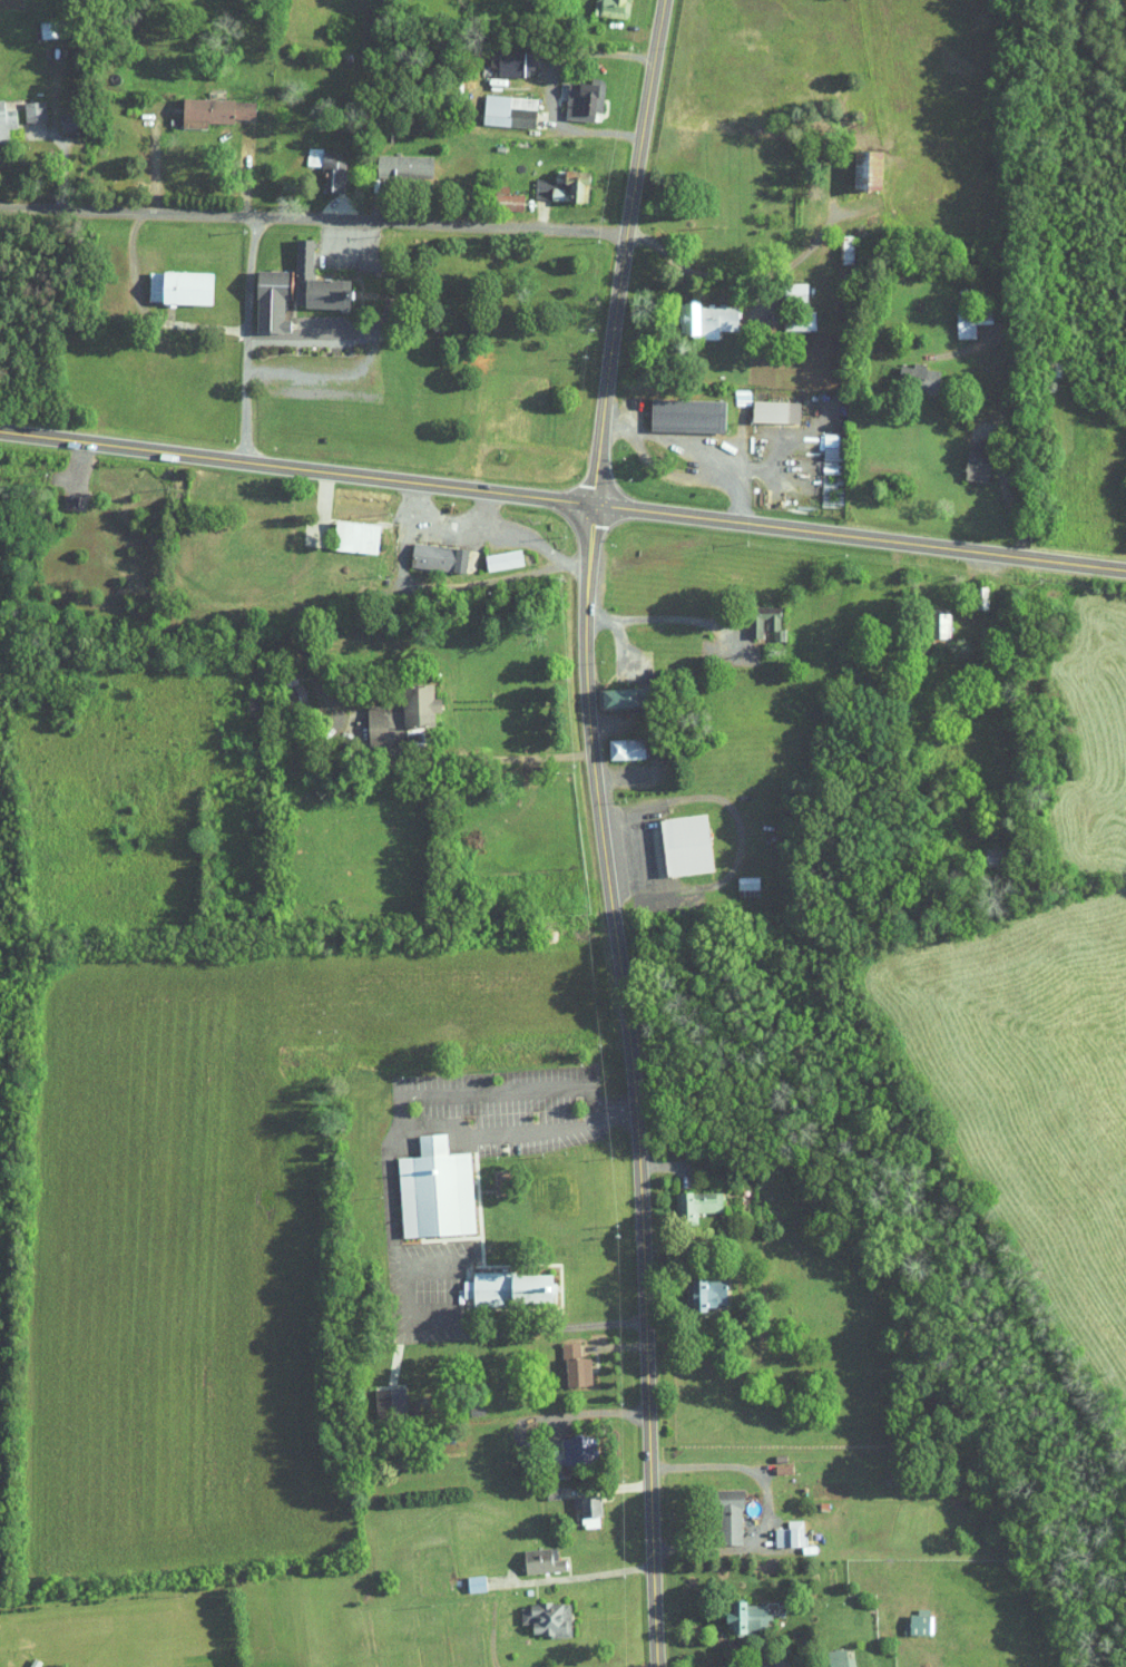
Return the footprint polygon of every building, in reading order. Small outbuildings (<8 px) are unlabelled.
[(613,11),(614,0),(584,0),(583,7),(613,11)] [(523,120),(524,90),(472,88),(471,118),(523,120)] [(242,112),(242,92),(170,92),(170,121),(195,121),(195,115),(221,116),(221,111),(242,112)] [(33,113),(31,93),(11,95),(13,114),(33,113)] [(64,106),(47,106),(48,124),(64,123),(64,106)] [(294,159),(313,159),(312,184),(332,185),(333,154),(327,154),(327,143),(294,142),(294,159)] [(871,143),(843,143),(842,180),(870,181),(871,143)] [(420,149),(365,147),(364,171),(420,172),(420,149)] [(557,194),(576,195),(577,163),(554,162),(553,176),(558,177),(557,194)] [(523,172),(522,191),(554,192),(554,164),(543,164),(543,172),(523,172)] [(301,231),(283,231),(282,299),(338,300),(338,272),(300,271),(301,231)] [(278,263),(244,263),(245,324),(277,324),(277,311),(271,311),(270,291),(278,291),(278,263)] [(201,265),(136,264),(135,296),(200,297),(201,265)] [(796,276),(771,276),(771,289),(782,289),(782,295),(795,295),(796,276)] [(726,323),(725,298),(687,298),(687,294),(672,294),(672,331),(706,330),(706,323),(726,323)] [(964,331),(963,317),(979,317),(979,303),(944,304),(945,332),(964,331)] [(889,358),(885,379),(924,386),(929,363),(900,357),(900,360),(889,358)] [(737,384),(723,384),(722,401),(737,401),(737,384)] [(638,423),(712,425),(713,394),(640,391),(638,423)] [(740,414),(787,416),(788,395),(741,393),(740,414)] [(955,436),(953,473),(976,474),(978,437),(955,436)] [(368,517),(324,513),(321,543),(365,547),(368,517)] [(398,561),(454,565),(455,540),(400,537),(398,561)] [(511,559),(509,543),(473,547),(475,563),(511,559)] [(976,580),(964,580),(964,602),(976,602),(976,580)] [(753,630),(753,624),(761,624),(762,634),(773,634),(773,622),(768,622),(768,599),(738,599),(738,630),(753,630)] [(938,602),(919,601),(918,638),(938,638),(938,602)] [(355,698),(356,741),(392,740),(391,721),(422,720),(422,706),(430,705),(429,691),(421,692),(421,680),(389,682),(390,697),(355,698)] [(632,732),(597,733),(597,753),(633,751),(632,732)] [(701,864),(694,807),(647,813),(655,870),(701,864)] [(746,870),(725,869),(725,883),(746,884),(746,870)] [(462,1227),(458,1146),(435,1147),(434,1127),(406,1129),(407,1150),(385,1151),(390,1231),(462,1227)] [(710,1185),(668,1186),(668,1218),(685,1218),(685,1206),(710,1206),(710,1185)] [(543,1268),(461,1265),(460,1274),(451,1274),(451,1291),(461,1292),(461,1299),(499,1300),(499,1296),(542,1297),(543,1268)] [(681,1303),(715,1302),(714,1274),(680,1274),(681,1303)] [(567,1336),(549,1337),(550,1358),(553,1358),(554,1380),(580,1379),(578,1351),(568,1352),(567,1336)] [(363,1382),(363,1406),(377,1406),(377,1411),(393,1410),(393,1381),(363,1382)] [(551,1430),(552,1458),(579,1457),(578,1430),(551,1430)] [(731,1536),(730,1481),(705,1482),(706,1536),(731,1536)] [(570,1520),(589,1519),(588,1490),(569,1491),(570,1520)] [(763,1520),(763,1539),(792,1538),(792,1512),(775,1513),(775,1520),(763,1520)] [(512,1541),(513,1565),(554,1564),(554,1552),(545,1552),(544,1540),(512,1541)] [(455,1568),(456,1584),(474,1584),(473,1567),(455,1568)] [(756,1596),(735,1597),(735,1592),(720,1592),(720,1603),(714,1603),(715,1614),(720,1614),(720,1624),(757,1624),(756,1596)] [(558,1595),(508,1597),(509,1616),(520,1616),(520,1629),(559,1627),(558,1595)] [(919,1627),(920,1603),(898,1603),(897,1627),(919,1627)] [(843,1649),(835,1650),(834,1641),(816,1643),(818,1666),(844,1666),(843,1649)]
